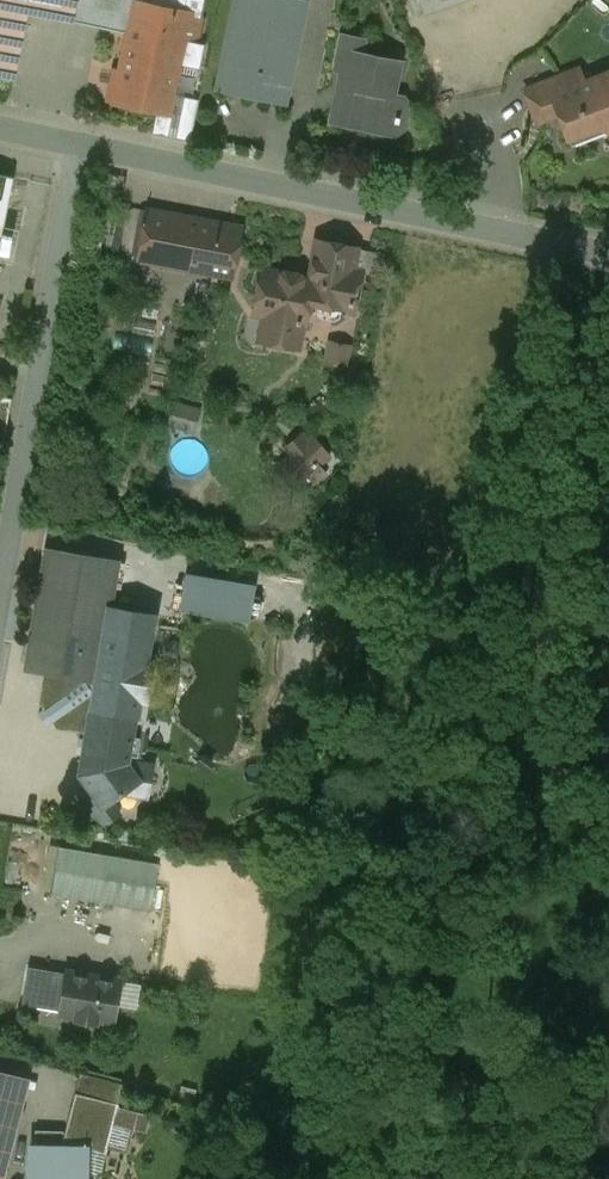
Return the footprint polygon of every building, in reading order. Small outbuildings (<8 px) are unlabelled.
[(12,76),(25,10),(70,19),(74,0),(0,0),(0,73),(12,76)] [(70,19),(130,32),(136,3),(137,1),(137,0),(74,0),(70,19)] [(216,89),(284,103),(305,0),(303,0),(234,0),(216,89)] [(426,15),(464,0),(421,0),(426,15)] [(201,17),(136,3),(130,32),(128,40),(132,41),(125,72),(114,70),(108,100),(165,112),(178,51),(194,54),(201,17)] [(398,61),(362,54),(365,40),(340,35),(333,70),(350,73),(344,101),(341,100),(333,105),(330,121),(363,128),(365,117),(410,126),(413,112),(404,97),(391,95),(398,61)] [(577,68),(524,88),(531,107),(553,99),(552,97),(583,85),(577,68)] [(552,97),(553,99),(531,107),(538,124),(559,116),(568,138),(599,126),(608,130),(608,75),(583,85),(552,97)] [(0,174),(0,237),(13,176),(0,174)] [(240,228),(147,210),(138,259),(206,272),(206,274),(231,278),(240,228)] [(355,248),(318,241),(310,280),(304,279),(300,273),(283,270),(278,274),(261,270),(253,312),(265,315),(262,328),(267,329),(272,336),(271,343),(296,348),(301,322),(305,323),(307,311),(309,302),(341,308),(354,311),(361,273),(351,271),(355,248)] [(341,308),(309,302),(307,311),(317,313),(321,318),(334,321),(339,317),(341,308)] [(151,353),(155,326),(137,323),(133,351),(151,353)] [(348,349),(329,345),(326,361),(345,365),(348,349)] [(178,398),(172,416),(196,424),(202,406),(178,398)] [(312,437),(286,459),(302,478),(306,475),(313,483),(326,473),(319,464),(328,456),(312,437)] [(118,561),(45,548),(25,668),(45,672),(98,681),(98,680),(110,608),(118,561)] [(256,585),(186,572),(179,610),(249,623),(256,585)] [(94,708),(134,715),(137,715),(139,699),(145,701),(151,667),(145,666),(154,615),(110,608),(98,680),(94,708)] [(98,681),(45,672),(40,702),(57,727),(87,732),(91,708),(94,708),(98,680),(98,681)] [(94,708),(91,708),(87,732),(80,774),(95,794),(103,805),(110,800),(119,794),(122,792),(138,781),(126,763),(126,762),(134,715),(94,708)] [(154,767),(126,762),(126,763),(138,781),(122,792),(149,796),(154,767)] [(110,800),(103,805),(95,794),(82,803),(95,823),(105,824),(120,813),(110,800)] [(159,864),(58,846),(51,894),(151,911),(159,864)] [(68,973),(28,966),(22,1004),(61,1011),(68,973)] [(119,981),(68,972),(68,973),(61,1011),(61,1013),(77,1016),(76,1018),(96,1022),(96,1019),(112,1022),(119,981)] [(0,1071),(0,1173),(1,1173),(30,1078),(0,1071)] [(121,1084),(82,1073),(76,1096),(115,1107),(121,1084)] [(108,1135),(88,1130),(86,1139),(106,1144),(108,1135)] [(31,1146),(30,1178),(84,1178),(85,1148),(31,1146)]
